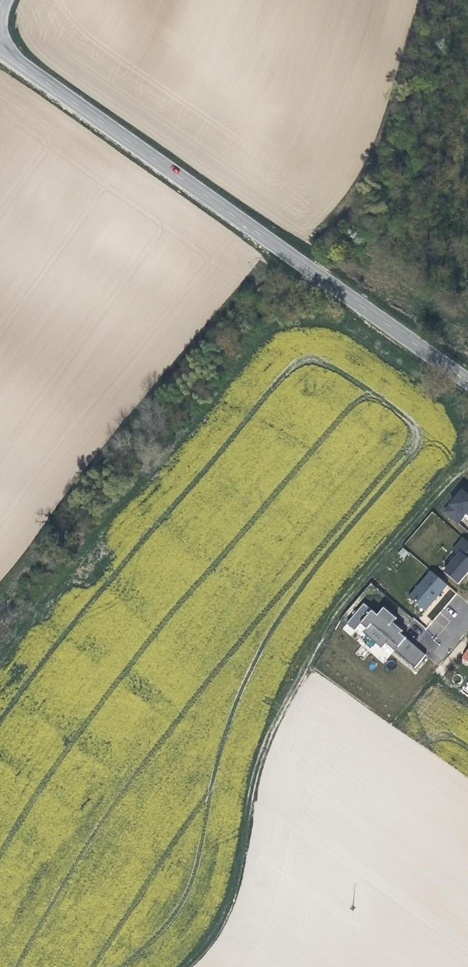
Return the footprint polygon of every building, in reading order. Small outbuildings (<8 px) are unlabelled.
[(446,513),(460,524),(467,516),(467,514),(467,495),(464,492),(446,513)] [(446,573),(460,585),(467,576),(467,541),(465,539),(455,552),(460,557),(446,573)] [(449,586),(433,573),(411,598),(427,612),(437,600),(449,586)] [(398,647),(403,642),(397,637),(400,633),(402,630),(393,622),(396,617),(384,606),(377,614),(372,609),(360,623),(367,629),(371,624),(389,639),(398,647)] [(386,643),(389,639),(371,624),(367,629),(363,633),(381,648),(386,643)] [(403,636),(400,633),(397,637),(403,642),(406,638),(403,636)] [(398,647),(389,639),(386,643),(415,668),(426,655),(406,638),(403,642),(398,647)]
